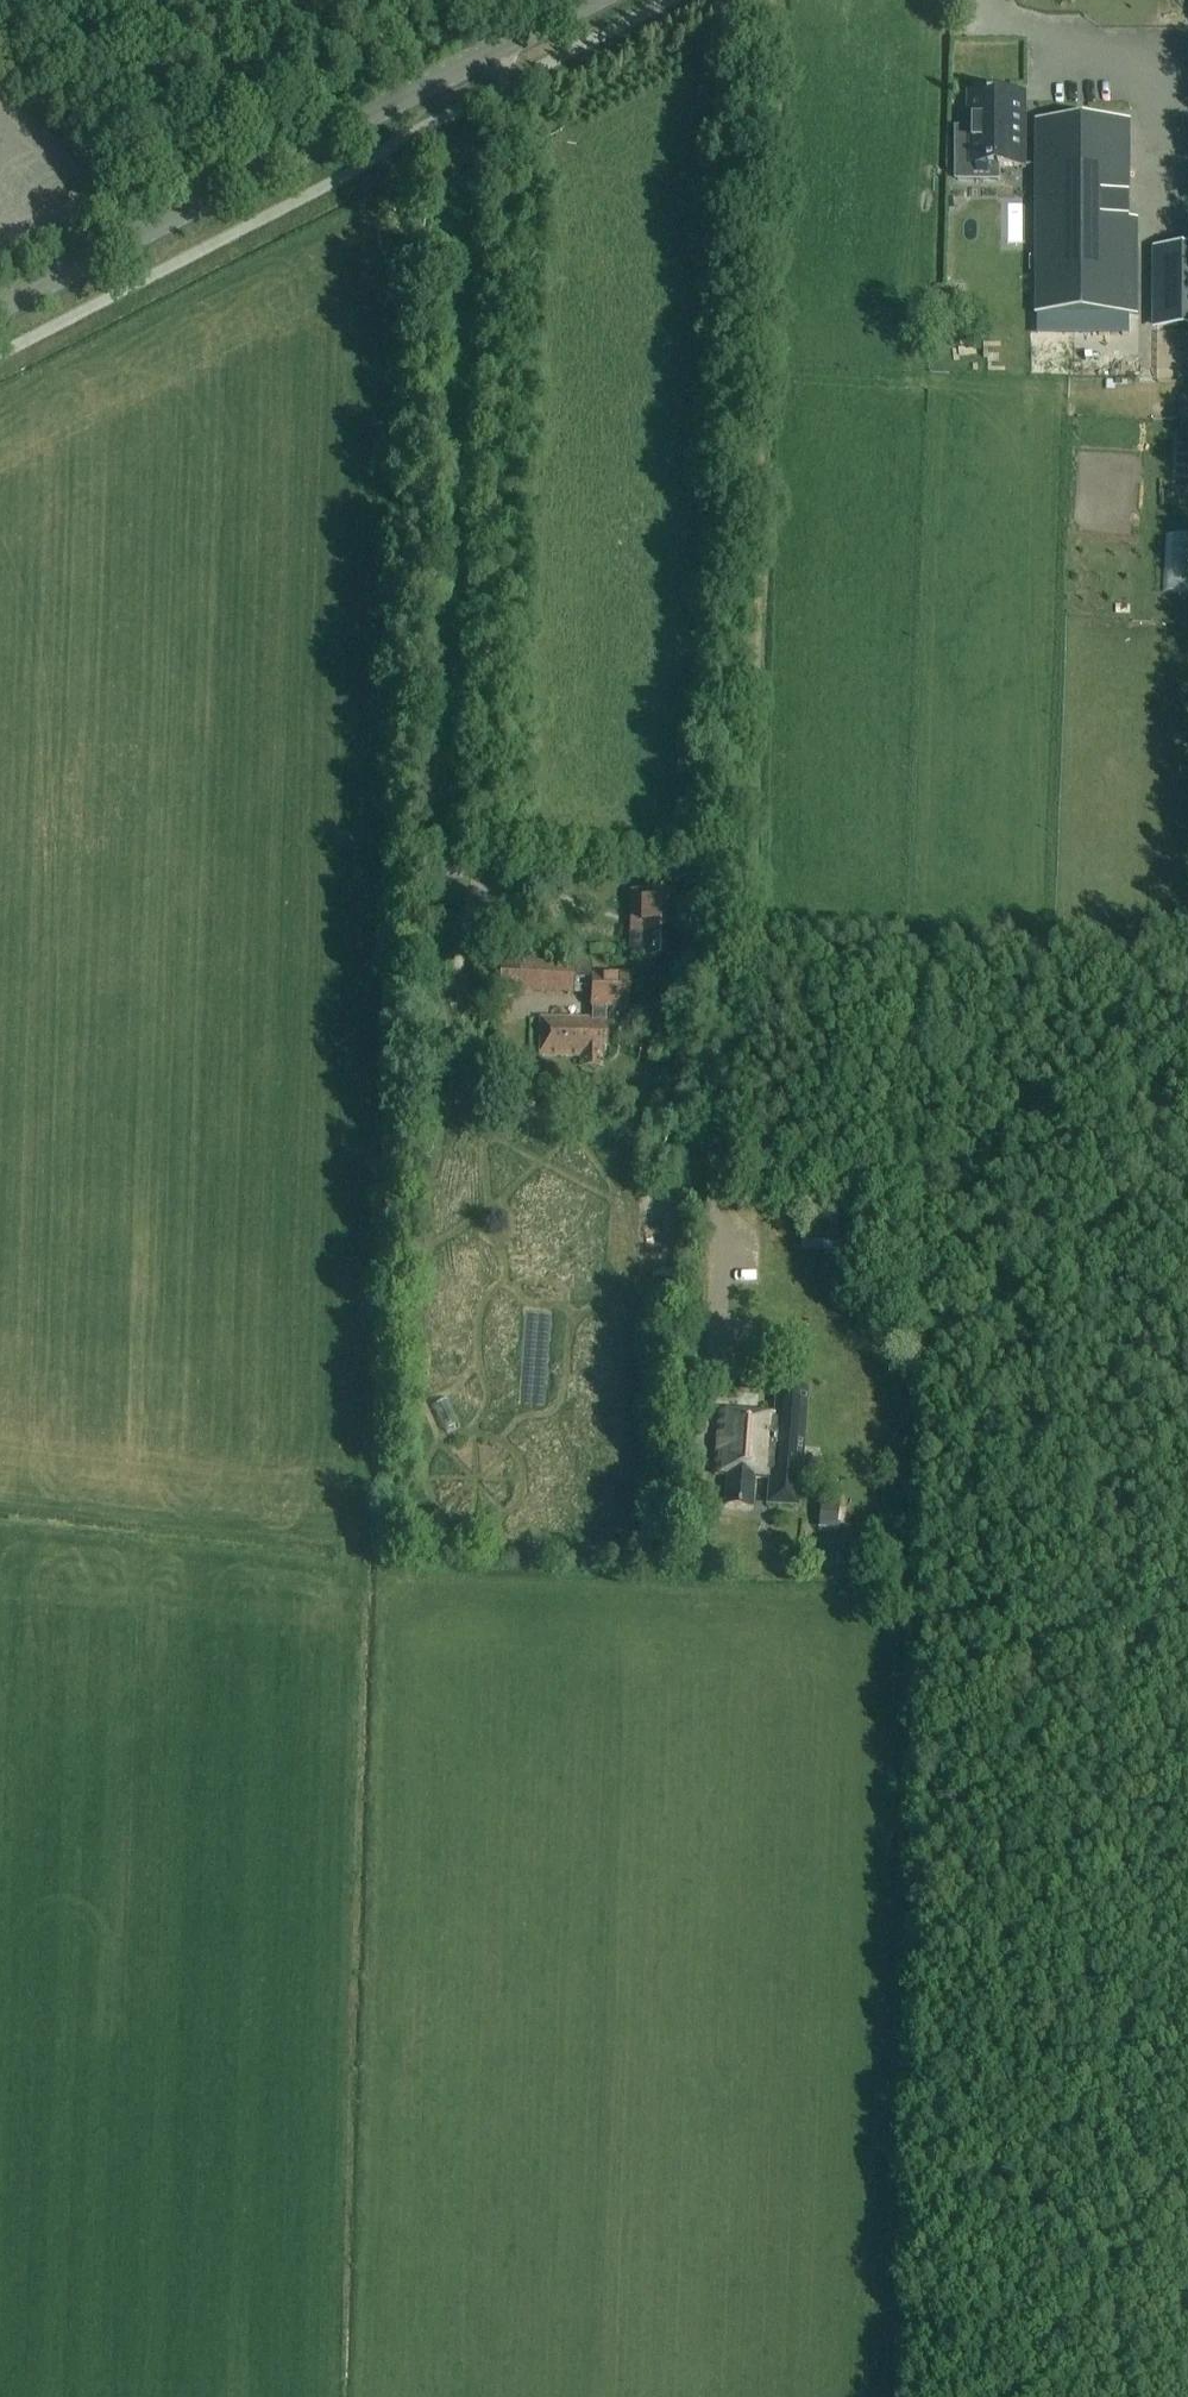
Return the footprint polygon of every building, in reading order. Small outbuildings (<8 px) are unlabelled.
[(994,96),(973,96),(973,162),(986,162),(986,167),(1020,167),(1021,98),(994,98),(994,96)] [(1129,125),(1037,125),(1036,315),(1129,315),(1129,125)] [(1158,251),(1157,327),(1187,327),(1187,252),(1158,251)] [(626,961),(673,963),(676,895),(628,893),(626,961)] [(591,963),(520,960),(521,931),(502,930),(499,992),(589,996),(589,1008),(591,1008),(591,1019),(539,1018),(538,1057),(579,1057),(579,1067),(603,1068),(603,1051),(606,1051),(607,1019),(605,1019),(605,1009),(628,1009),(629,974),(590,973),(591,963)] [(769,1505),(797,1507),(806,1389),(777,1388),(775,1416),(719,1412),(714,1475),(728,1476),(726,1505),(750,1507),(752,1478),(771,1479),(769,1505)] [(820,1498),(817,1530),(836,1531),(839,1500),(820,1498)]
